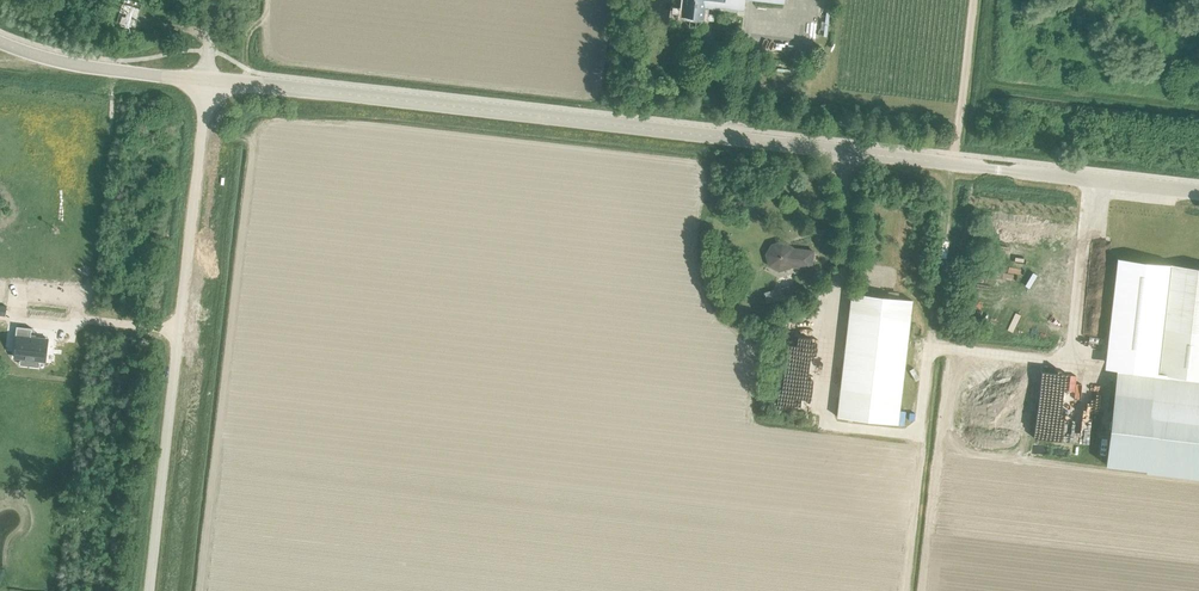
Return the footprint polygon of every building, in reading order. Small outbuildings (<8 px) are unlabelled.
[(678,6),(684,7),(683,16),(703,18),(704,6),(744,11),(745,0),(678,0),(678,6)] [(813,251),(792,249),(792,247),(789,248),(783,245),(782,241),(771,245),(766,254),(769,265),(778,270),(790,267),(811,269),(813,251)] [(1173,265),(1166,328),(1161,374),(1198,378),(1198,268),(1173,265)] [(791,295),(788,285),(780,287),(783,297),(791,295)] [(852,293),(845,350),(837,417),(898,424),(912,300),(852,293)] [(48,339),(35,338),(31,337),(31,334),(32,328),(16,326),(15,336),(17,336),(14,357),(21,357),(38,360),(45,360),(48,339)] [(1106,464),(1198,475),(1198,421),(1153,416),(1155,397),(1114,392),(1106,464)]
